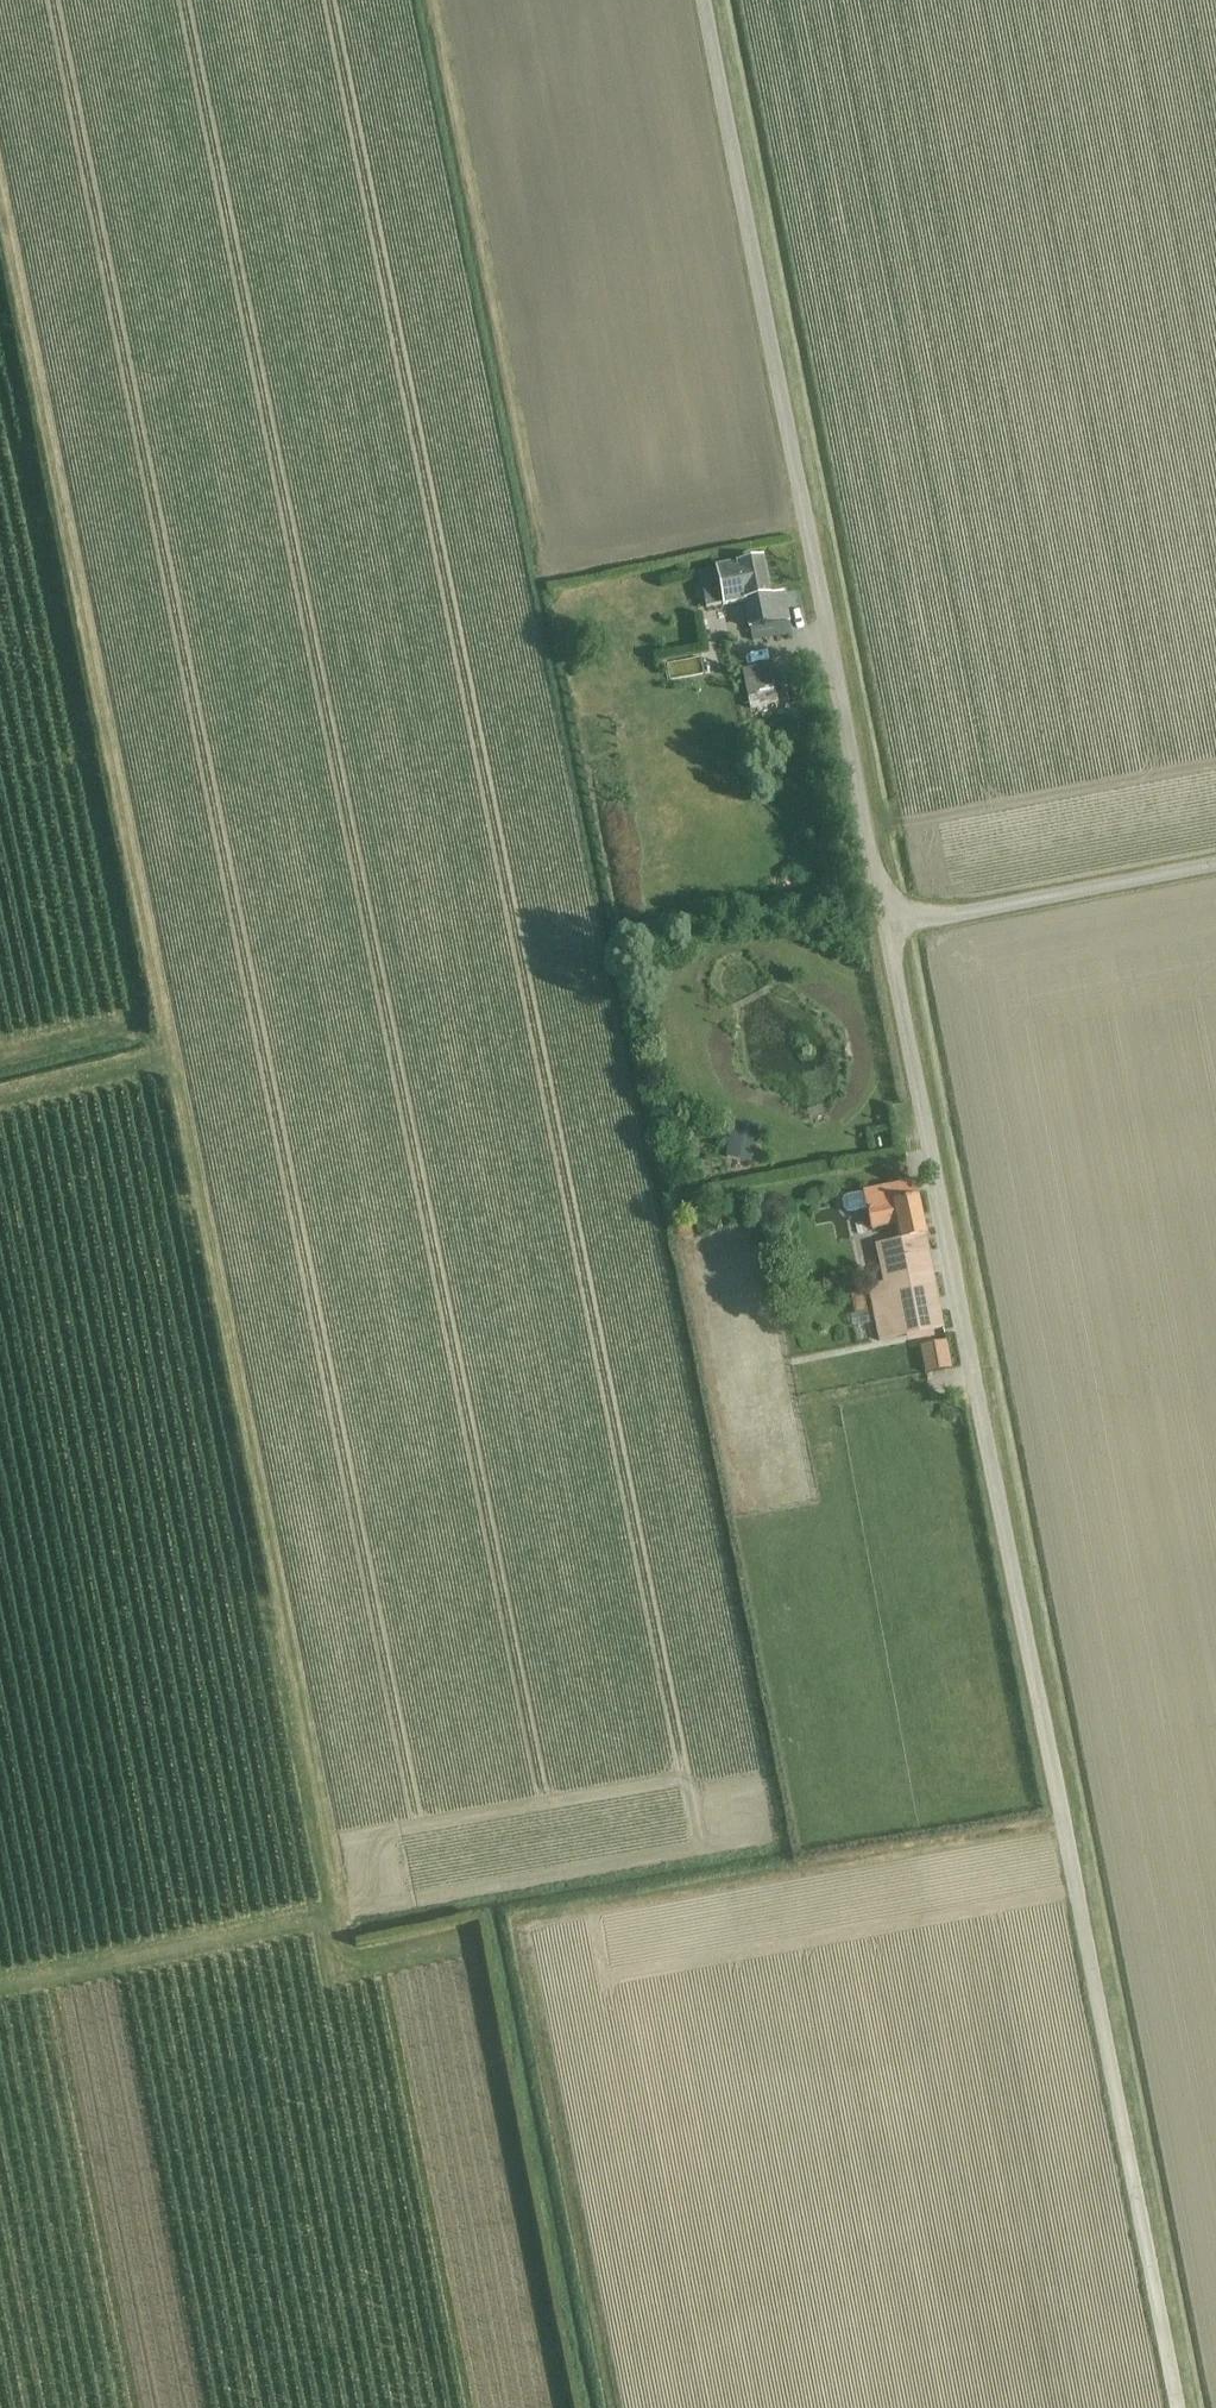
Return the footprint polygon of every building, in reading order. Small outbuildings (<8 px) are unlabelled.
[(769,596),(762,561),(716,570),(724,607),(744,602),(750,629),(788,621),(783,593),(769,596)] [(733,1120),(726,1157),(750,1162),(757,1125),(733,1120)] [(933,1331),(944,1330),(918,1198),(914,1198),(911,1183),(863,1193),(864,1194),(847,1197),(845,1198),(844,1200),(843,1203),(843,1206),(844,1210),(845,1212),(848,1214),(851,1214),(867,1211),(871,1231),(896,1226),(899,1240),(876,1245),(883,1283),(868,1286),(879,1342),(905,1337),(906,1344),(919,1341),(935,1339),(933,1331)] [(677,1239),(693,1237),(691,1227),(675,1230),(677,1239)] [(855,1313),(867,1310),(863,1288),(851,1290),(855,1313)] [(868,1312),(851,1315),(853,1326),(870,1323),(868,1312)] [(946,1341),(920,1347),(925,1374),(951,1369),(946,1341)]
